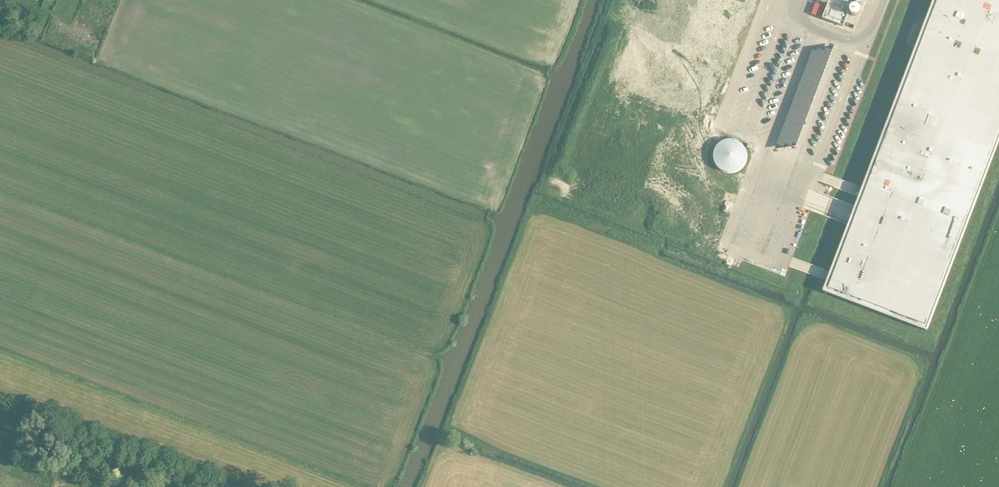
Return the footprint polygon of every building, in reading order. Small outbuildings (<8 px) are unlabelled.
[(822,18),(843,26),(853,0),(829,0),(822,18)] [(823,290),(927,330),(998,139),(998,0),(933,0),(823,290)] [(778,276),(758,268),(756,274),(768,278),(767,281),(775,284),(778,276)]
